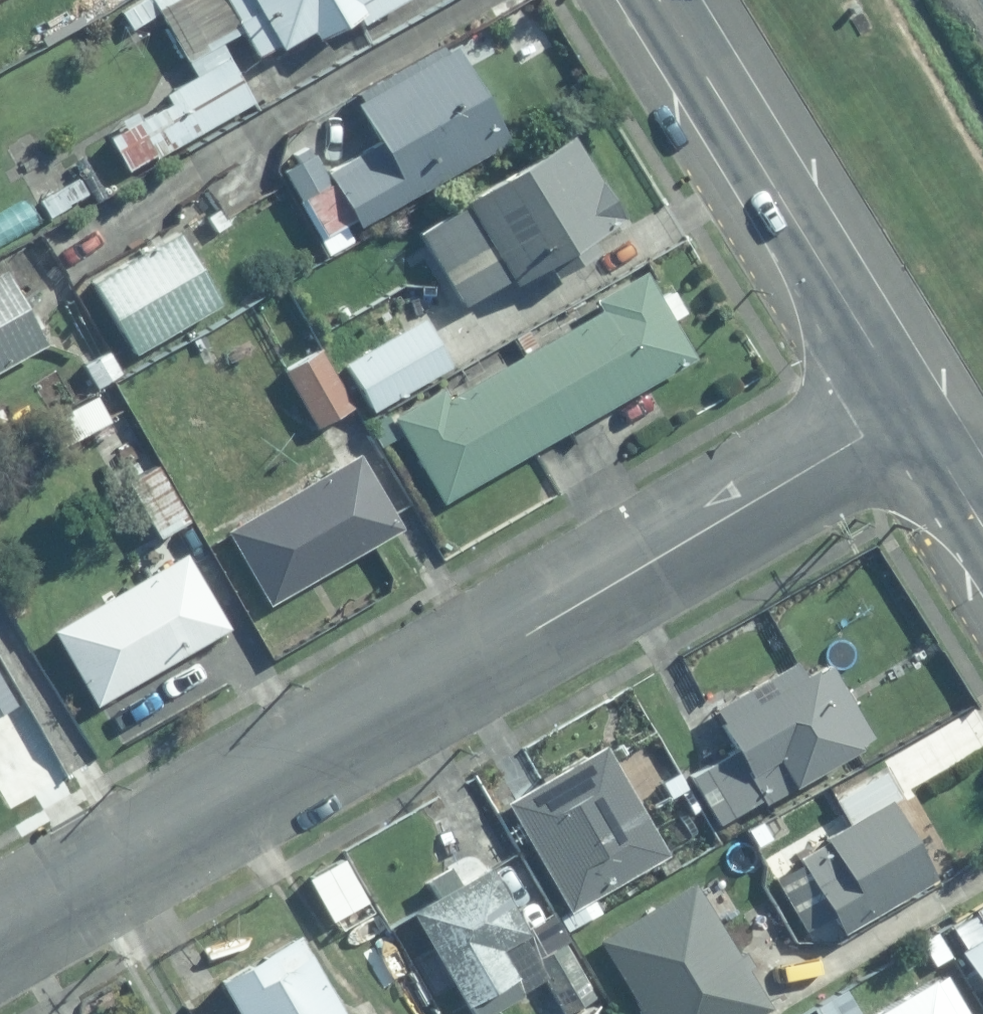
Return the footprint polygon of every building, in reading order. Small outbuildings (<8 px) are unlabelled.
[(260,55),(283,40),(285,43),(317,27),(320,35),(360,13),(364,20),(398,0),(229,0),(260,55)] [(360,224),(513,136),(457,40),(353,100),(378,145),(331,172),(334,177),(302,191),(328,233),(356,216),(360,224)] [(253,100),(228,57),(177,86),(182,94),(109,135),(129,170),(253,100)] [(629,212),(577,130),(468,195),(471,200),(422,226),(464,303),(515,273),(518,277),(550,259),(557,270),(603,245),(597,233),(629,212)] [(221,301),(181,231),(97,279),(137,349),(221,301)] [(521,354),(566,432),(701,354),(679,316),(689,311),(674,286),(664,291),(650,266),(599,295),(605,305),(521,354)] [(48,341),(6,269),(0,273),(0,368),(48,341)] [(348,360),(374,408),(454,365),(427,317),(348,360)] [(284,368),(315,426),(354,405),(321,349),(284,368)] [(448,388),(397,417),(446,501),(566,432),(521,354),(451,394),(448,388)] [(162,534),(189,518),(145,441),(118,457),(162,534)] [(363,451),(229,527),(272,603),(404,525),(363,451)] [(99,703),(231,627),(189,552),(53,625),(99,703)] [(733,742),(687,770),(716,821),(760,793),(763,798),(862,741),(858,734),(871,729),(831,654),(817,661),(812,657),(715,713),(733,742)] [(666,849),(602,738),(505,792),(568,908),(666,849)] [(903,794),(884,765),(832,793),(844,814),(820,826),(823,832),(794,849),(796,855),(771,869),(802,925),(828,908),(837,925),(932,866),(893,799),(903,794)] [(485,857),(455,873),(446,858),(425,868),(434,885),(408,901),(471,1013),(473,1013),(542,974),(545,970),(535,954),(520,929),(524,927),(485,857)] [(692,876),(596,933),(645,1013),(753,1013),(770,1004),(692,876)] [(974,909),(982,923),(982,904),(974,909)] [(213,969),(238,1013),(347,1013),(297,923),(213,969)] [(955,944),(982,990),(982,927),(955,944)] [(562,939),(535,954),(545,970),(542,974),(564,1013),(607,1013),(593,988),(562,939)] [(929,969),(852,1013),(970,1013),(943,968),(932,974),(929,969)]
